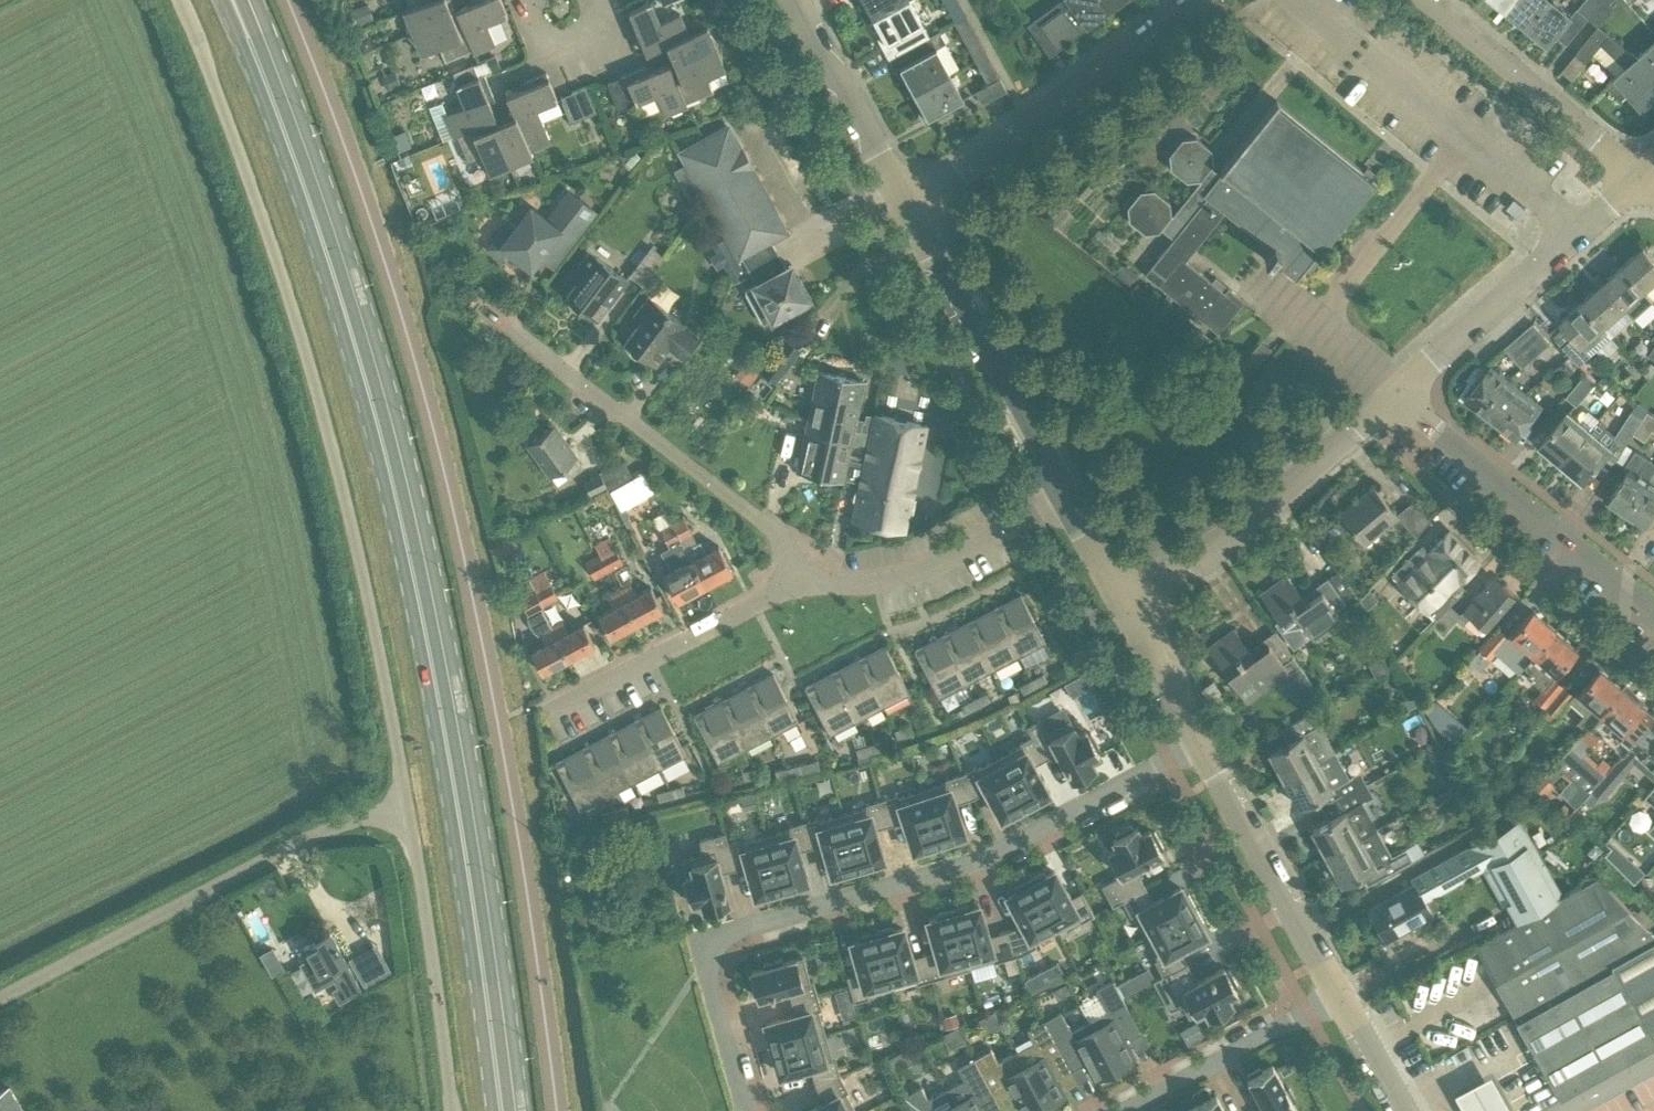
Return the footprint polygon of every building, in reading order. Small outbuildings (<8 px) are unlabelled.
[(406,33),(426,24),(452,14),(449,8),(445,9),(442,0),(443,0),(427,0),(422,2),(403,10),(407,19),(405,28),(406,33)] [(455,8),(472,48),(472,51),(494,42),(486,21),(506,13),(501,0),(471,0),(472,2),(455,8)] [(858,4),(863,1),(872,17),(903,0),(856,0),(858,4)] [(923,23),(911,0),(903,0),(872,17),(881,34),(876,37),(887,57),(929,34),(923,23)] [(965,14),(957,0),(944,0),(954,20),(965,14)] [(1108,9),(1102,0),(1068,0),(1069,1),(1038,23),(1056,47),(1108,9)] [(1120,0),(1102,0),(1108,9),(1120,0)] [(1509,10),(1517,0),(1497,0),(1509,10)] [(1509,10),(1529,26),(1550,0),(1517,0),(1509,10)] [(1557,35),(1566,43),(1588,17),(1579,8),(1578,7),(1572,14),(1555,0),(1550,0),(1529,26),(1549,43),(1557,35)] [(1579,8),(1588,17),(1589,17),(1595,10),(1603,0),(1586,0),(1579,8)] [(1595,10),(1589,17),(1599,26),(1616,6),(1611,3),(1614,0),(1603,0),(1595,10)] [(688,36),(687,35),(678,13),(658,21),(650,1),(623,12),(633,39),(637,37),(644,53),(662,46),(688,36)] [(444,59),(472,48),(455,8),(453,2),(450,7),(449,8),(452,14),(426,24),(406,33),(408,37),(418,46),(420,52),(438,45),(444,59)] [(357,26),(375,20),(369,3),(351,9),(357,26)] [(974,56),(985,50),(965,14),(954,20),(974,56)] [(662,46),(667,59),(671,58),(674,66),(720,47),(717,42),(708,33),(706,27),(687,35),(688,36),(662,46)] [(1586,61),(1594,51),(1617,73),(1607,82),(1622,99),(1629,93),(1641,107),(1653,96),(1653,76),(1637,56),(1608,35),(1598,27),(1576,53),(1586,61)] [(913,90),(948,70),(936,47),(946,41),(940,29),(929,35),(929,34),(887,57),(898,78),(904,75),(913,90)] [(370,37),(359,41),(363,50),(373,46),(370,37)] [(1637,56),(1653,76),(1653,41),(1637,56)] [(706,77),(724,70),(719,60),(721,50),(720,47),(674,66),(671,58),(667,59),(669,63),(684,102),(711,91),(706,77)] [(974,56),(988,83),(976,90),(982,102),(1006,89),(985,50),(974,56)] [(501,66),(496,54),(486,58),(491,70),(501,66)] [(443,139),(455,134),(454,132),(495,117),(488,100),(493,98),(483,73),(472,77),(471,74),(476,72),(473,63),(452,72),(457,83),(455,84),(463,105),(446,111),(442,101),(430,106),(443,139)] [(684,102),(669,63),(651,70),(649,64),(608,81),(619,108),(656,94),(664,114),(686,106),(684,102)] [(382,74),(388,90),(401,84),(395,69),(382,74)] [(963,97),(948,70),(913,90),(921,106),(915,109),(921,120),(963,97)] [(504,94),(511,111),(512,111),(522,137),(524,136),(529,151),(550,143),(536,107),(555,99),(544,72),(519,82),(520,87),(504,94)] [(561,96),(571,121),(596,111),(586,85),(561,96)] [(1164,287),(1186,259),(1227,208),(1274,245),(1267,255),(1298,279),(1377,179),(1277,100),(1221,170),(1224,173),(1220,175),(1211,168),(1214,163),(1213,150),(1196,136),(1182,137),(1169,153),(1170,166),(1187,180),(1199,178),(1200,179),(1173,214),(1171,213),(1170,201),(1154,187),(1141,189),(1127,205),(1129,219),(1145,232),(1158,231),(1161,227),(1173,237),(1146,272),(1164,287)] [(512,111),(511,111),(506,113),(510,122),(502,125),(500,121),(494,124),(511,169),(515,167),(524,158),(531,156),(529,151),(524,136),(522,137),(512,111)] [(454,132),(455,134),(465,160),(480,154),(487,172),(497,169),(506,171),(511,169),(494,124),(500,121),(501,114),(495,117),(454,132)] [(692,126),(672,134),(710,206),(757,181),(730,133),(705,147),(692,126)] [(404,130),(393,135),(400,150),(411,145),(404,130)] [(701,190),(695,179),(684,185),(690,196),(701,190)] [(757,181),(710,206),(727,238),(730,242),(737,238),(745,252),(783,231),(757,181)] [(556,258),(562,251),(594,210),(568,190),(546,218),(530,205),(514,225),(508,220),(487,247),(503,259),(509,251),(530,267),(540,253),(547,259),(556,258)] [(1524,207),(1514,199),(1507,208),(1517,216),(1521,210),(1524,207)] [(730,242),(727,238),(714,245),(717,252),(710,255),(718,269),(725,265),(738,258),(730,242)] [(641,284),(663,256),(650,246),(628,274),(641,284)] [(1646,289),(1653,282),(1653,258),(1645,247),(1624,266),(1646,289)] [(596,318),(626,279),(588,250),(576,266),(583,271),(565,295),(569,298),(569,303),(571,308),(575,311),(580,311),(585,310),(596,318)] [(789,275),(776,253),(748,267),(757,283),(745,289),(763,322),(789,308),(792,311),(797,313),(801,312),(805,309),(806,304),(805,300),(801,292),(804,290),(794,272),(789,275)] [(738,258),(725,265),(734,282),(748,275),(738,258)] [(1186,259),(1164,287),(1220,331),(1246,299),(1215,275),(1212,280),(1186,259)] [(1126,263),(1117,273),(1130,283),(1138,273),(1126,263)] [(1653,298),(1646,289),(1624,266),(1604,283),(1634,316),(1653,298)] [(1584,302),(1613,335),(1634,316),(1604,283),(1584,302)] [(680,356),(696,335),(684,326),(685,324),(647,295),(633,314),(640,319),(624,340),(629,343),(628,349),(630,353),(633,356),(638,356),(643,354),(655,363),(667,347),(680,356)] [(1614,336),(1613,335),(1584,302),(1563,320),(1576,335),(1564,346),(1581,365),(1614,336)] [(1526,331),(1544,350),(1552,342),(1535,323),(1526,331)] [(1517,339),(1534,358),(1544,350),(1526,331),(1517,339)] [(1251,373),(1271,347),(1260,339),(1240,364),(1251,373)] [(1524,367),(1534,358),(1517,339),(1507,348),(1524,367)] [(774,382),(799,351),(785,340),(760,371),(774,382)] [(709,359),(684,393),(711,413),(736,379),(709,359)] [(1566,359),(1553,371),(1561,381),(1575,369),(1566,359)] [(1483,413),(1510,379),(1492,366),(1466,400),(1483,413)] [(866,430),(853,427),(863,381),(817,371),(806,422),(852,431),(850,442),(863,445),(866,431),(866,430)] [(1567,396),(1578,405),(1598,381),(1587,372),(1567,396)] [(1611,381),(1603,372),(1596,378),(1604,387),(1611,381)] [(1483,413),(1501,426),(1527,392),(1510,379),(1483,413)] [(1544,405),(1527,392),(1501,426),(1517,439),(1544,405)] [(1590,434),(1565,464),(1586,482),(1610,454),(1618,460),(1635,433),(1649,410),(1650,409),(1639,401),(1633,411),(1633,410),(1615,436),(1616,437),(1610,446),(1599,437),(1606,428),(1599,422),(1590,434)] [(1543,445),(1565,464),(1590,434),(1599,422),(1598,421),(1600,418),(1590,410),(1581,420),(1572,412),(1543,445)] [(1649,410),(1635,433),(1646,440),(1653,429),(1653,414),(1649,410)] [(847,455),(842,478),(860,482),(852,519),(904,530),(926,427),(926,426),(873,414),(870,430),(866,430),(866,431),(863,445),(867,445),(864,458),(847,455)] [(847,455),(850,442),(852,431),(806,422),(795,470),(842,480),(842,478),(847,455)] [(527,441),(550,474),(552,473),(558,482),(579,467),(573,458),(575,457),(552,424),(527,441)] [(1629,513),(1653,473),(1653,461),(1638,450),(1637,451),(1627,466),(1627,467),(1631,469),(1610,501),(1629,513)] [(591,494),(609,486),(628,476),(630,478),(634,476),(624,459),(585,482),(590,493),(591,494)] [(628,476),(609,486),(621,508),(653,491),(654,490),(644,470),(634,476),(630,478),(628,476)] [(1629,513),(1647,525),(1653,515),(1653,473),(1629,513)] [(1397,513),(1374,485),(1339,515),(1365,544),(1399,515),(1415,535),(1430,518),(1411,501),(1397,513)] [(717,544),(706,550),(700,540),(697,541),(686,547),(681,538),(692,532),(684,516),(670,523),(685,550),(703,584),(731,569),(717,544)] [(660,528),(669,545),(661,550),(671,569),(663,573),(676,598),(703,584),(685,550),(670,523),(660,528)] [(1435,617),(1462,591),(1454,583),(1478,559),(1450,530),(1426,554),(1418,546),(1391,572),(1435,617)] [(692,532),(681,538),(686,547),(697,541),(692,532)] [(609,536),(595,543),(599,552),(609,571),(624,563),(609,536)] [(599,552),(595,543),(580,551),(595,578),(609,571),(599,552)] [(558,596),(544,569),(528,578),(530,581),(542,605),(558,596)] [(1262,591),(1281,619),(1296,610),(1313,636),(1343,616),(1338,608),(1347,602),(1330,577),(1303,595),(1288,574),(1262,591)] [(1450,603),(1431,622),(1443,632),(1456,617),(1462,623),(1470,614),(1484,626),(1513,593),(1492,574),(1459,611),(1450,603)] [(660,607),(649,586),(647,587),(642,577),(628,584),(618,589),(635,620),(660,607)] [(530,581),(528,578),(516,584),(522,593),(518,595),(528,613),(527,613),(527,616),(528,618),(528,620),(529,622),(530,624),(531,626),(532,628),(534,630),(535,631),(537,633),(539,632),(544,642),(530,650),(541,672),(567,658),(549,624),(551,623),(542,605),(530,581)] [(1358,599),(1367,609),(1379,598),(1369,588),(1358,599)] [(618,589),(606,596),(601,599),(606,610),(597,615),(608,635),(635,620),(618,589)] [(995,607),(1021,655),(1045,643),(1020,595),(995,607)] [(995,607),(968,621),(994,669),(1021,655),(995,607)] [(1518,672),(1524,664),(1555,628),(1534,610),(1514,633),(1511,630),(1507,636),(1497,627),(1469,660),(1480,670),(1495,652),(1518,672)] [(549,624),(567,658),(595,643),(584,621),(569,629),(563,618),(552,624),(551,623),(549,624)] [(968,621),(942,635),(968,682),(994,669),(968,621)] [(1260,690),(1276,678),(1309,702),(1319,688),(1270,622),(1259,630),(1263,635),(1255,642),(1251,636),(1245,640),(1234,626),(1208,646),(1240,689),(1240,688),(1239,686),(1251,677),(1260,690)] [(1534,697),(1546,707),(1564,686),(1553,676),(1557,672),(1556,671),(1577,648),(1555,628),(1524,664),(1530,670),(1526,675),(1542,688),(1534,697)] [(938,698),(968,682),(942,635),(913,650),(938,698)] [(859,658),(884,706),(908,693),(884,645),(859,658)] [(1383,655),(1369,663),(1376,677),(1390,670),(1383,655)] [(859,658),(833,671),(858,720),(884,706),(859,658)] [(1601,669),(1581,691),(1578,688),(1573,694),(1564,686),(1546,707),(1556,715),(1569,700),(1584,713),(1577,721),(1585,728),(1622,687),(1601,669)] [(828,735),(858,720),(833,671),(803,686),(828,735)] [(1043,672),(1031,678),(1036,687),(1047,681),(1043,672)] [(747,685),(772,734),(797,721),(772,673),(747,685)] [(1036,687),(1031,678),(1019,684),(1024,693),(1036,687)] [(746,747),(772,734),(747,685),(721,699),(746,747)] [(1601,734),(1623,753),(1646,726),(1635,716),(1643,706),(1622,687),(1585,728),(1570,746),(1582,755),(1583,754),(1601,734)] [(986,691),(974,697),(979,706),(991,699),(986,691)] [(979,706),(974,697),(962,703),(967,712),(979,706)] [(716,763),(746,747),(721,699),(691,714),(716,763)] [(1270,750),(1285,777),(1331,751),(1317,725),(1330,717),(1322,705),(1281,728),(1288,741),(1270,750)] [(635,719),(660,767),(684,754),(659,706),(635,719)] [(1041,717),(1028,724),(1046,757),(1058,750),(1072,778),(1076,776),(1078,779),(1094,770),(1093,767),(1096,765),(1092,757),(1099,752),(1097,749),(1101,747),(1092,730),(1088,732),(1087,728),(1079,733),(1070,717),(1047,730),(1041,717)] [(635,719),(608,732),(633,781),(660,767),(635,719)] [(1022,743),(1000,755),(1027,806),(1042,798),(1040,795),(1048,791),(1034,763),(1046,757),(1028,724),(1027,724),(1032,734),(1020,741),(1022,743)] [(894,729),(897,738),(910,734),(907,725),(894,729)] [(1591,789),(1602,799),(1635,761),(1653,777),(1653,733),(1646,726),(1623,753),(1614,762),(1605,773),(1591,789)] [(608,732),(582,746),(607,794),(633,781),(608,732)] [(882,740),(869,744),(872,753),(885,749),(882,740)] [(872,753),(869,744),(856,747),(859,757),(872,753)] [(578,810),(607,794),(582,746),(553,761),(578,810)] [(1560,758),(1546,773),(1553,780),(1556,776),(1562,773),(1579,788),(1568,800),(1575,806),(1591,789),(1605,773),(1583,754),(1582,755),(1570,746),(1560,758)] [(1316,795),(1322,806),(1366,782),(1360,770),(1346,778),(1331,751),(1285,777),(1299,804),(1316,795)] [(976,764),(963,771),(974,796),(987,788),(1002,815),(1011,811),(1012,814),(1027,806),(1000,755),(977,767),(976,764)] [(818,759),(797,764),(799,774),(821,769),(818,759)] [(799,774),(797,764),(775,769),(778,779),(799,774)] [(742,770),(745,779),(758,775),(756,766),(742,770)] [(947,780),(923,787),(941,843),(956,837),(955,834),(964,831),(955,802),(974,796),(963,771),(946,777),(947,780)] [(1536,803),(1549,790),(1546,787),(1553,780),(1546,773),(1526,793),(1536,803)] [(1312,827),(1327,855),(1373,829),(1360,803),(1373,796),(1366,782),(1322,806),(1329,818),(1312,827)] [(683,784),(670,787),(673,797),(686,794),(683,784)] [(673,797),(670,787),(657,791),(660,800),(673,797)] [(898,793),(883,797),(890,823),(906,818),(914,847),(924,844),(925,848),(941,843),(923,787),(898,795),(898,793)] [(745,808),(758,804),(754,791),(741,794),(745,808)] [(867,805),(843,812),(859,867),(875,863),(874,859),(883,857),(875,827),(890,823),(883,797),(866,802),(867,805)] [(1558,824),(1573,809),(1563,800),(1549,815),(1558,824)] [(627,805),(614,808),(616,818),(629,815),(627,805)] [(616,818),(614,808),(601,811),(604,821),(616,818)] [(824,841),(833,871),(842,868),(843,872),(859,867),(843,812),(819,819),(818,816),(804,820),(811,845),(824,841)] [(1416,882),(1426,899),(1487,866),(1517,921),(1564,895),(1521,818),(1412,878),(1414,883),(1416,882)] [(767,834),(782,889),(798,885),(797,881),(807,879),(798,849),(811,845),(804,820),(790,824),(791,827),(767,834)] [(1102,884),(1112,902),(1145,884),(1136,867),(1163,852),(1161,849),(1164,847),(1155,830),(1152,832),(1150,828),(1142,833),(1138,825),(1134,827),(1132,824),(1115,833),(1117,836),(1114,838),(1118,846),(1109,850),(1122,873),(1102,884)] [(1539,828),(1530,833),(1537,845),(1546,840),(1539,828)] [(1342,882),(1361,871),(1368,883),(1413,859),(1406,845),(1387,855),(1373,829),(1327,855),(1342,882)] [(724,831),(700,838),(701,852),(702,852),(689,856),(694,872),(685,875),(686,879),(683,880),(688,898),(692,897),(693,901),(701,898),(704,908),(708,907),(709,910),(727,905),(726,901),(730,900),(722,871),(735,867),(727,841),(724,831)] [(741,838),(727,841),(735,867),(748,863),(756,893),(765,890),(766,894),(782,889),(767,834),(742,841),(741,838)] [(1630,858),(1620,868),(1635,882),(1645,872),(1630,858)] [(1044,871),(1030,879),(1057,930),(1079,918),(1081,921),(1094,914),(1082,890),(1069,897),(1055,870),(1046,874),(1044,871)] [(1475,944),(1514,1016),(1611,963),(1653,940),(1653,932),(1598,876),(1517,921),(1475,944)] [(1011,928),(1021,953),(1036,944),(1035,942),(1057,930),(1030,879),(1015,887),(1017,890),(1008,894),(1023,922),(1011,928)] [(1414,883),(1369,907),(1377,921),(1374,923),(1381,937),(1384,935),(1387,939),(1434,913),(1426,899),(1416,882),(1414,883)] [(1149,933),(1197,908),(1189,893),(1186,895),(1181,886),(1154,901),(1145,884),(1112,902),(1113,904),(1123,899),(1131,914),(1134,913),(1146,935),(1149,933)] [(967,957),(969,964),(993,957),(994,960),(1021,953),(1011,928),(988,935),(979,905),(970,907),(969,904),(953,908),(967,957)] [(937,949),(924,953),(931,978),(932,978),(945,974),(942,964),(967,957),(953,908),(937,913),(938,916),(929,919),(937,949)] [(1155,959),(1165,976),(1188,964),(1179,947),(1206,932),(1202,924),(1205,922),(1197,908),(1149,933),(1146,935),(1158,957),(1155,959)] [(893,926),(877,930),(893,986),(917,979),(917,982),(931,978),(924,953),(911,956),(903,927),(894,929),(893,926)] [(330,930),(305,944),(311,957),(302,962),(316,988),(335,977),(339,985),(334,989),(340,1001),(362,989),(330,930)] [(868,993),(893,986),(877,930),(861,935),(861,939),(852,941),(861,971),(847,975),(850,986),(854,1000),(869,996),(868,993)] [(1653,1044),(1653,940),(1611,963),(1613,967),(1519,1020),(1562,1096),(1653,1044)] [(758,994),(759,996),(788,987),(792,1000),(818,993),(814,979),(811,980),(804,955),(783,961),(782,957),(763,963),(764,966),(751,970),(752,974),(749,975),(754,993),(757,992),(758,994)] [(1165,976),(1155,982),(1170,1009),(1183,1004),(1189,1016),(1205,1008),(1209,1016),(1212,1014),(1214,1017),(1231,1008),(1229,1005),(1233,1003),(1229,995),(1237,990),(1235,987),(1238,985),(1229,968),(1226,970),(1224,966),(1197,981),(1188,964),(1165,976)] [(1038,971),(1022,979),(1029,992),(1045,984),(1038,971)] [(1134,975),(1117,984),(1123,995),(1140,986),(1134,975)] [(1108,1010),(1090,1020),(1115,1066),(1118,1064),(1120,1068),(1133,1061),(1131,1057),(1134,1055),(1126,1039),(1142,1031),(1123,995),(1117,984),(1114,979),(1096,988),(1108,1010)] [(850,986),(837,990),(841,1004),(854,1000),(850,986)] [(1139,989),(1125,996),(1128,1002),(1142,994),(1139,989)] [(767,1039),(770,1048),(825,1032),(819,1008),(822,1007),(818,993),(792,1000),(796,1014),(766,1022),(768,1031),(765,1032),(767,1039)] [(1002,1006),(994,1010),(998,1017),(1001,1015),(1003,1009),(1002,1006)] [(958,1011),(945,1015),(948,1026),(961,1022),(958,1011)] [(1065,1016),(1048,1026),(1071,1069),(1086,1061),(1095,1077),(1099,1075),(1101,1078),(1113,1072),(1111,1068),(1115,1066),(1090,1020),(1072,1029),(1065,1016)] [(1038,1047),(1020,1057),(1045,1104),(1048,1102),(1050,1105),(1063,1099),(1061,1095),(1065,1093),(1056,1077),(1071,1069),(1048,1026),(1031,1035),(1038,1047)] [(908,1042),(905,1031),(898,1033),(901,1044),(908,1042)] [(778,1063),(780,1072),(810,1064),(816,1083),(840,1073),(835,1056),(832,1057),(825,1032),(770,1048),(774,1064),(778,1063)] [(978,1063),(1001,1106),(1016,1098),(1023,1110),(1040,1110),(1043,1109),(1041,1105),(1045,1104),(1020,1057),(1002,1067),(995,1054),(978,1063)] [(950,1095),(959,1110),(992,1110),(1001,1106),(978,1063),(961,1072),(968,1085),(950,1095)] [(1248,1077),(1264,1108),(1259,1110),(1298,1110),(1293,1100),(1296,1099),(1289,1087),(1286,1088),(1273,1063),(1262,1069),(1260,1066),(1247,1072),(1249,1076),(1248,1077)] [(806,1110),(857,1110),(846,1091),(849,1089),(840,1073),(816,1083),(825,1101),(806,1110)] [(10,1084),(0,1090),(0,1110),(26,1110),(10,1084)] [(950,1095),(932,1104),(925,1092),(908,1101),(913,1110),(959,1110),(950,1095)] [(1194,1106),(1197,1110),(1226,1110),(1216,1094),(1194,1106)]
